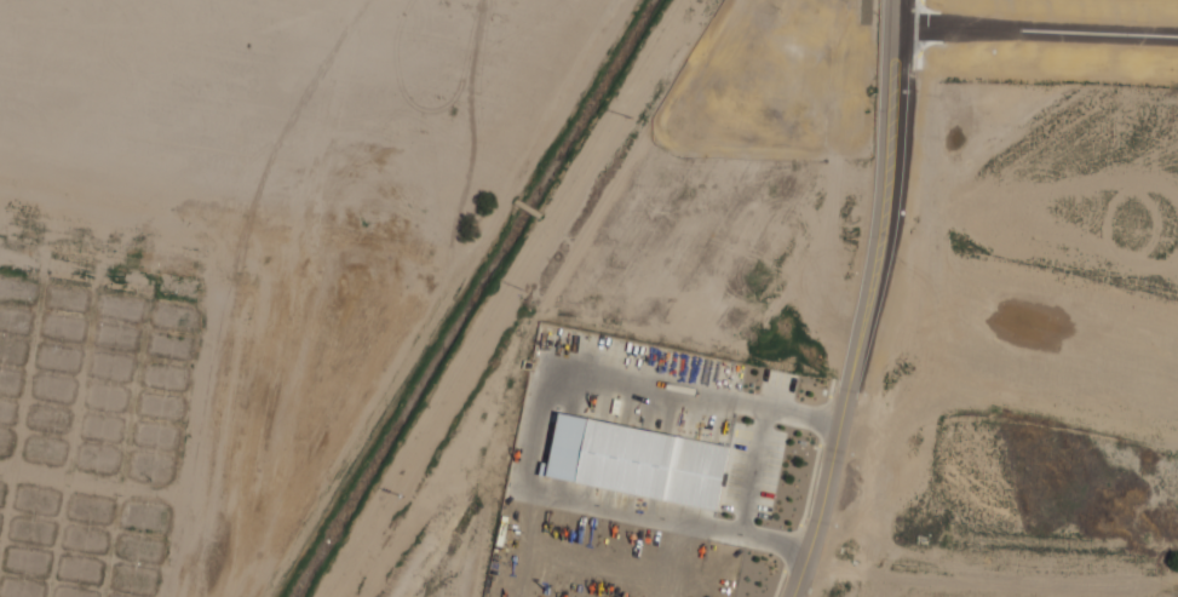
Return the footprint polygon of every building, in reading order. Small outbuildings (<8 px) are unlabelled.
[(561,409),(731,443),(718,509),(547,473),(561,409)]
